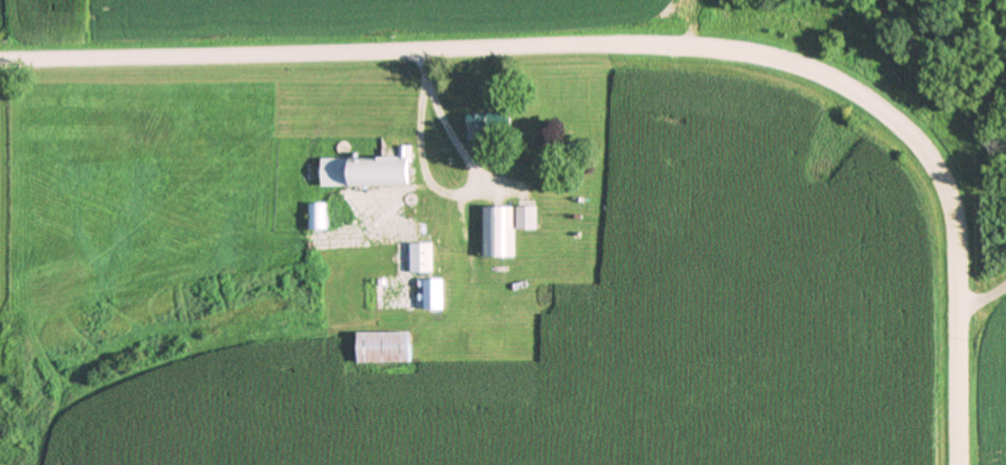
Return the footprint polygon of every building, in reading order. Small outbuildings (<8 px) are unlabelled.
[(511,112),(471,113),(471,137),(512,137),(511,112)] [(324,185),(416,185),(416,157),(324,158),(324,185)] [(327,202),(307,202),(307,229),(327,229),(327,202)] [(539,229),(539,205),(518,205),(518,229),(539,229)] [(512,257),(512,206),(481,206),(481,257),(512,257)] [(433,242),(411,242),(411,273),(433,273),(433,242)] [(445,279),(426,279),(426,309),(445,309),(445,279)] [(359,332),(359,362),(413,362),(413,332),(359,332)]
